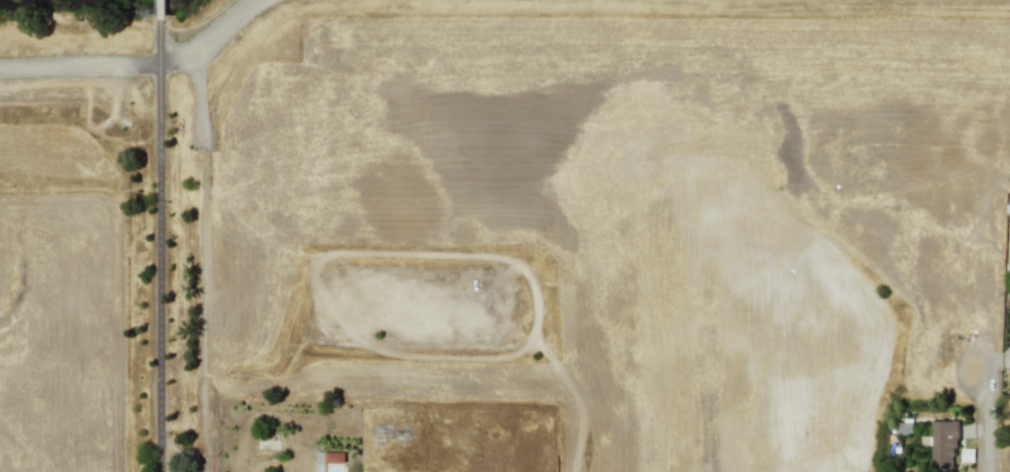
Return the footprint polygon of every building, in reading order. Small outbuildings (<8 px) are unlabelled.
[(931,420),(931,468),(956,468),(957,420),(931,420)] [(343,453),(326,452),(326,461),(343,462),(343,453)]
